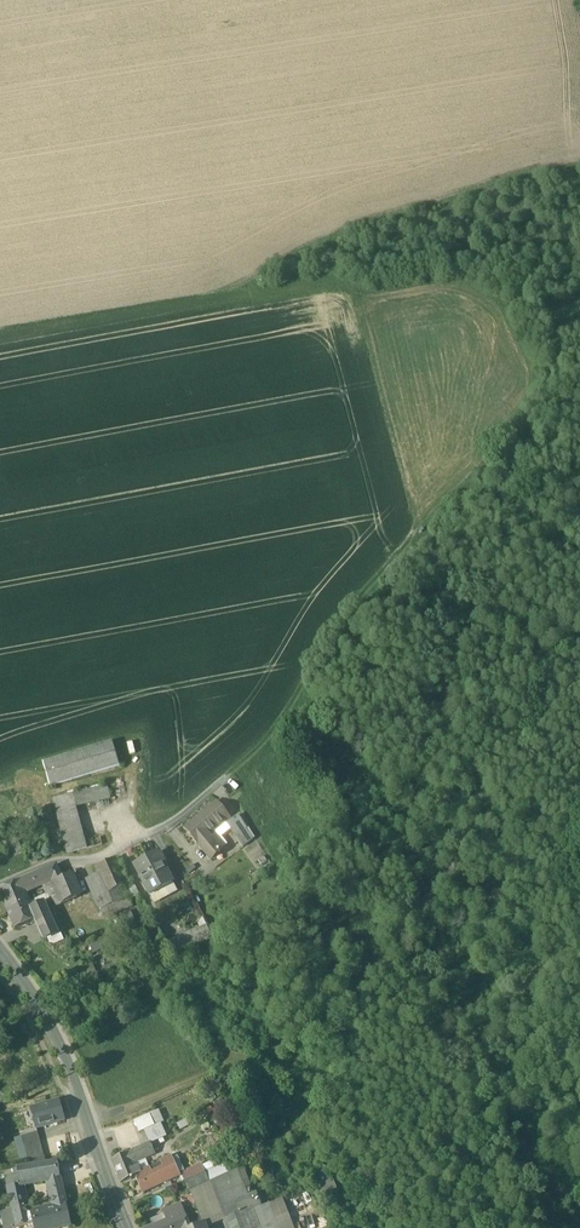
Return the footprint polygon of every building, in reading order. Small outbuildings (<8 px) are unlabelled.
[(111,744),(41,765),(48,788),(118,767),(111,744)] [(106,787),(52,801),(64,844),(84,839),(76,808),(110,800),(106,787)] [(217,803),(186,827),(198,843),(207,837),(208,837),(208,835),(229,819),(217,803)] [(240,815),(227,824),(234,835),(247,827),(240,815)] [(208,837),(207,837),(198,843),(210,859),(219,852),(208,837)] [(84,839),(64,844),(67,855),(87,850),(84,839)] [(157,853),(133,865),(149,896),(173,883),(157,853)] [(38,854),(29,857),(31,863),(40,859),(38,854)] [(113,860),(94,869),(97,875),(107,895),(126,887),(113,860)] [(56,866),(17,882),(22,893),(60,876),(56,866)] [(261,869),(251,875),(255,881),(265,875),(261,869)] [(71,875),(61,879),(62,880),(54,883),(63,904),(81,897),(71,875)] [(126,887),(107,895),(97,875),(86,880),(101,910),(128,897),(130,896),(126,887)] [(0,889),(0,896),(7,912),(26,904),(22,893),(17,882),(0,889)] [(63,904),(54,883),(44,888),(46,893),(51,891),(52,895),(50,896),(55,907),(61,905),(63,904)] [(26,904),(7,912),(14,929),(35,920),(54,912),(47,895),(37,899),(40,906),(30,911),(26,904)] [(128,897),(115,904),(119,912),(132,906),(128,897)] [(37,899),(26,904),(30,911),(40,906),(37,899)] [(54,912),(35,920),(42,938),(46,939),(63,932),(54,912)] [(195,930),(168,941),(175,953),(202,943),(195,930)] [(102,940),(89,946),(92,953),(105,947),(102,940)] [(175,953),(168,941),(165,943),(172,954),(175,953)] [(58,1101),(31,1109),(33,1117),(32,1117),(34,1121),(36,1128),(64,1119),(58,1101)] [(144,1118),(133,1123),(138,1134),(149,1129),(144,1118)] [(37,1131),(21,1137),(29,1164),(45,1162),(37,1131)] [(148,1145),(131,1152),(135,1162),(153,1154),(148,1145)] [(131,1152),(111,1161),(120,1183),(130,1179),(131,1180),(132,1180),(131,1179),(135,1177),(137,1176),(131,1164),(135,1162),(131,1152)] [(149,1168),(140,1173),(135,1162),(131,1164),(137,1176),(135,1177),(141,1193),(178,1176),(169,1157),(159,1162),(162,1168),(151,1173),(149,1168)] [(57,1162),(16,1168),(17,1173),(19,1185),(21,1184),(48,1179),(59,1176),(57,1162)] [(224,1165),(205,1174),(210,1185),(210,1184),(229,1175),(224,1165)] [(243,1190),(237,1171),(229,1175),(210,1184),(210,1185),(225,1221),(252,1211),(260,1207),(255,1193),(251,1195),(246,1197),(243,1190)] [(19,1185),(17,1173),(6,1175),(8,1186),(13,1185),(19,1185)] [(204,1173),(184,1182),(189,1194),(210,1185),(205,1174),(204,1173)] [(59,1176),(48,1179),(54,1207),(66,1204),(59,1176)] [(318,1198),(336,1191),(331,1176),(313,1182),(318,1198)] [(13,1185),(8,1186),(10,1196),(13,1209),(25,1206),(23,1194),(21,1184),(19,1185),(13,1185)] [(31,1213),(33,1223),(34,1227),(57,1227),(71,1225),(66,1204),(54,1207),(31,1213)] [(261,1207),(260,1207),(252,1211),(259,1227),(275,1227),(266,1205),(261,1207)] [(31,1213),(28,1213),(26,1206),(25,1206),(13,1209),(11,1209),(16,1227),(30,1224),(33,1223),(31,1213)] [(162,1213),(166,1222),(168,1221),(170,1227),(189,1227),(186,1222),(181,1206),(162,1213)] [(1,1212),(5,1227),(13,1227),(16,1227),(11,1209),(1,1212)] [(225,1221),(227,1227),(259,1227),(252,1211),(225,1221)] [(186,1222),(189,1227),(191,1227),(197,1227),(203,1226),(200,1217),(186,1222)]
